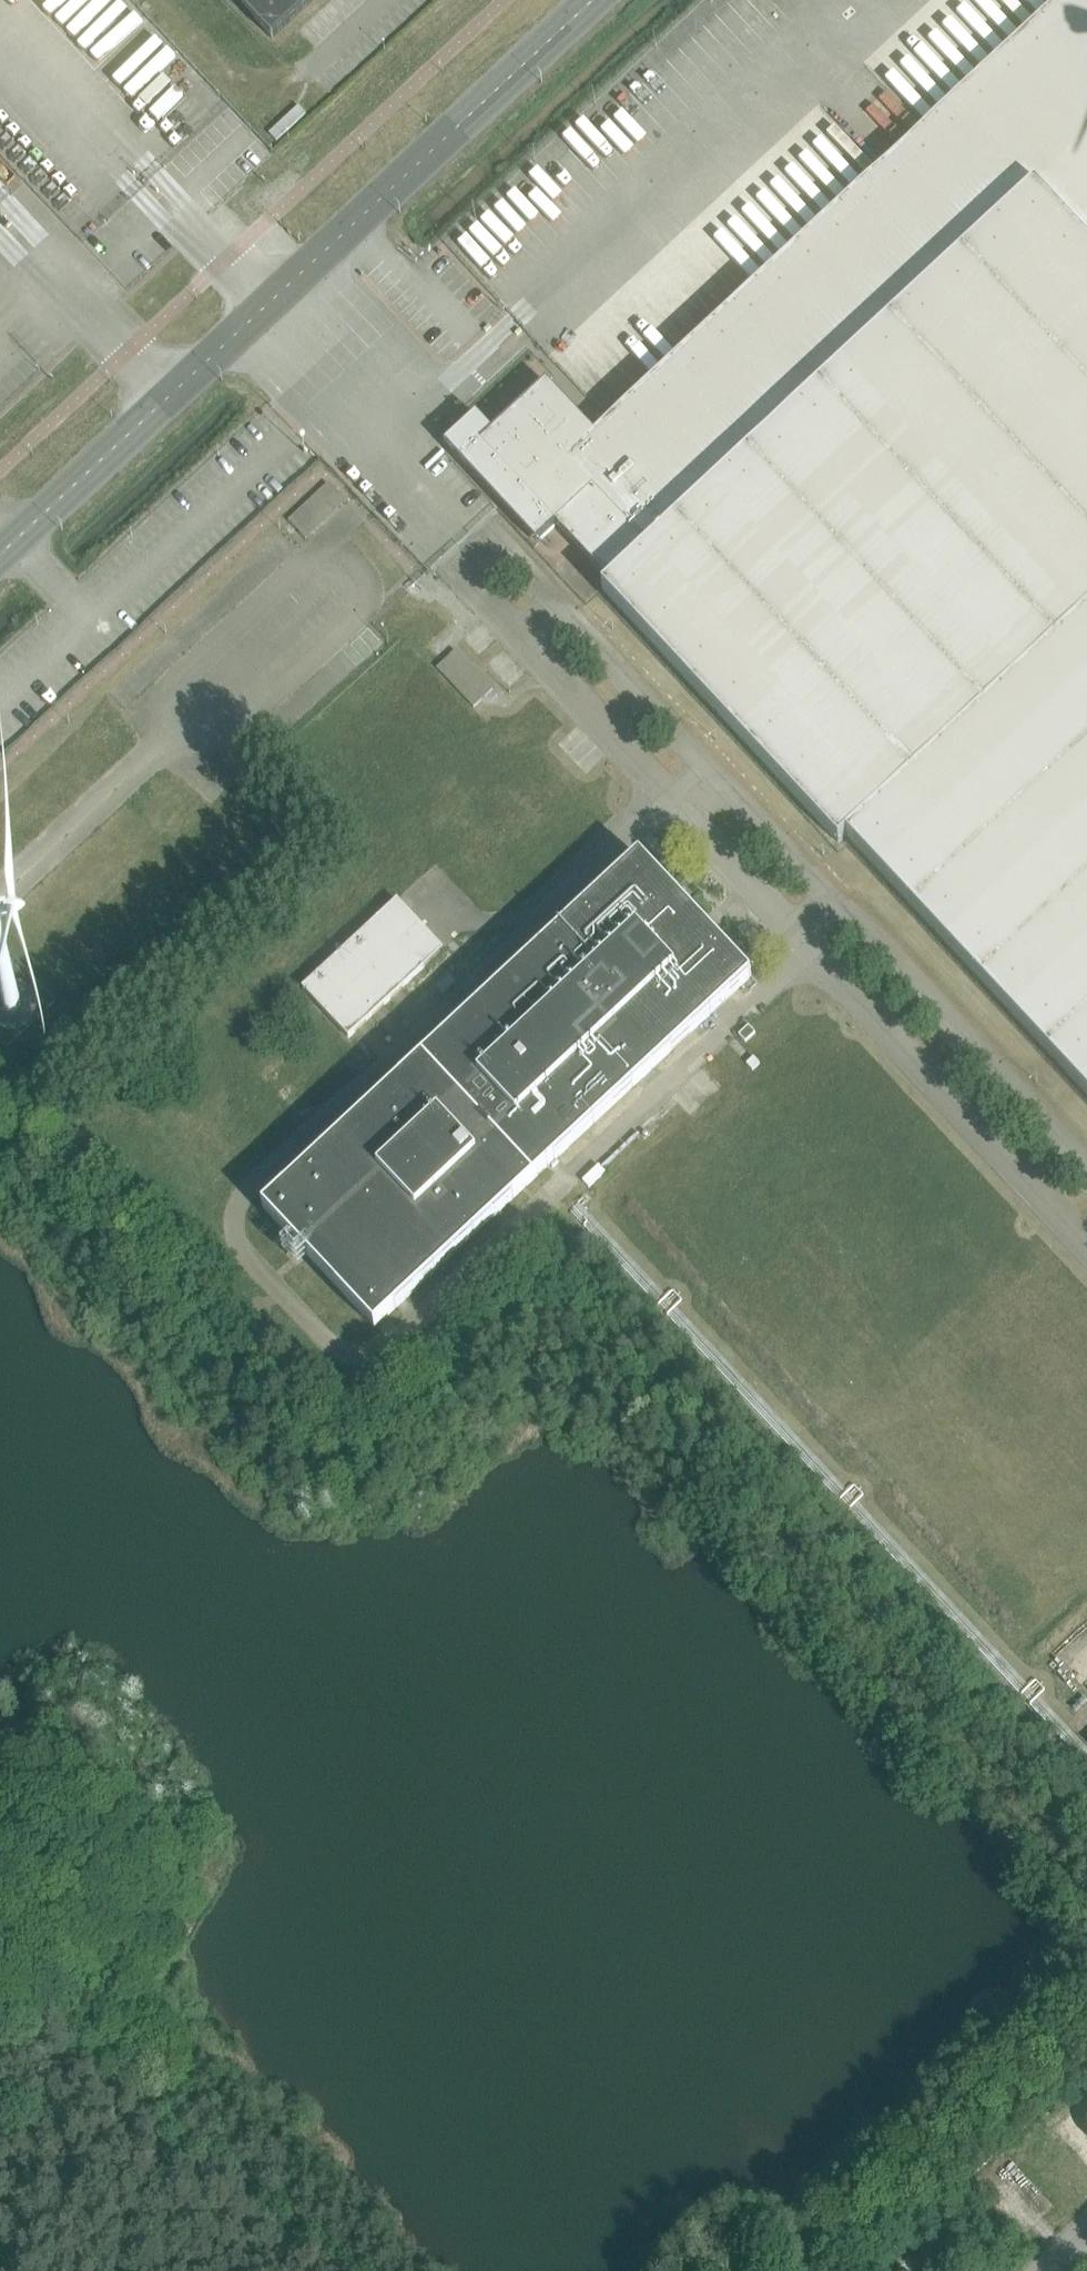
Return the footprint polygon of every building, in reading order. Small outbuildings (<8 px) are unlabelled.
[(272,39),(314,0),(235,0),(272,39)] [(594,435),(546,382),(492,432),(476,415),(444,445),(536,544),(556,525),(594,490),(647,548),(610,583),(602,589),(839,843),(847,835),(1086,612),(1086,0),(1061,0),(594,435)] [(847,835),(1086,1094),(1086,612),(847,835)] [(441,668),(478,708),(498,690),(460,650),(441,668)] [(375,1328),(752,977),(639,856),(263,1208),(375,1328)] [(348,1038),(424,967),(378,918),(302,988),(348,1038)] [(748,1026),(739,1035),(745,1042),(755,1033),(748,1026)] [(429,1042),(419,1052),(424,1056),(433,1047),(429,1042)] [(753,1057),(746,1063),(753,1070),(760,1064),(753,1057)] [(599,1166),(583,1181),(589,1187),(605,1172),(599,1166)]
